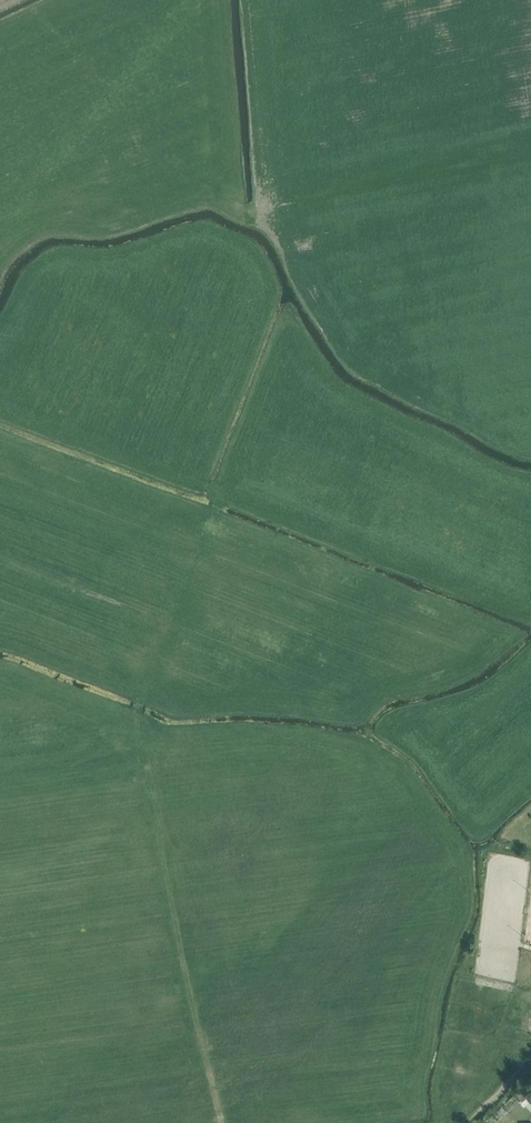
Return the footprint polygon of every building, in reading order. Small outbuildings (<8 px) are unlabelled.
[(516,1096),(522,1103),(530,1095),(530,1083),(516,1096)]
